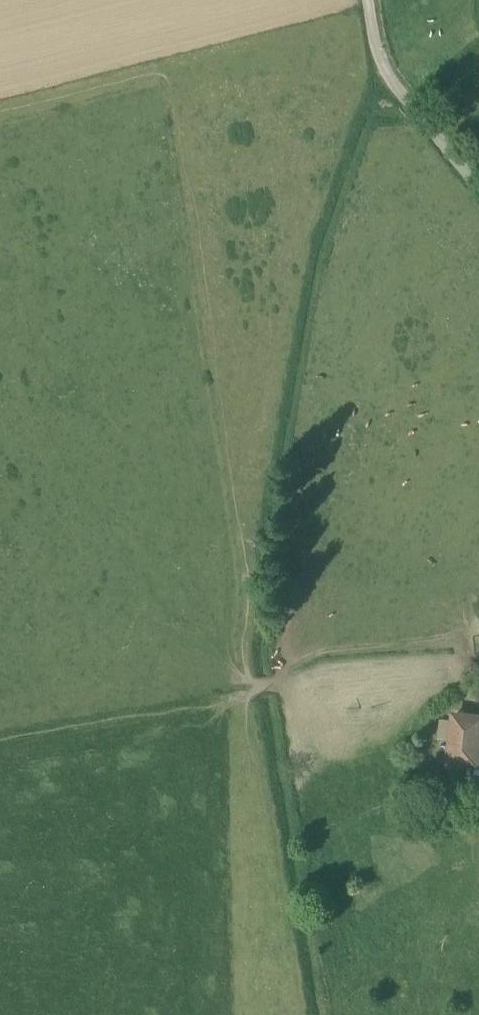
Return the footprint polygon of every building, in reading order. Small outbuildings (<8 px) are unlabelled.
[(452,733),(478,736),(478,718),(454,716),(452,733)] [(478,745),(478,736),(452,733),(448,762),(448,763),(465,765),(477,766),(478,745)] [(436,800),(462,802),(465,765),(448,763),(448,762),(440,761),(436,800)]
